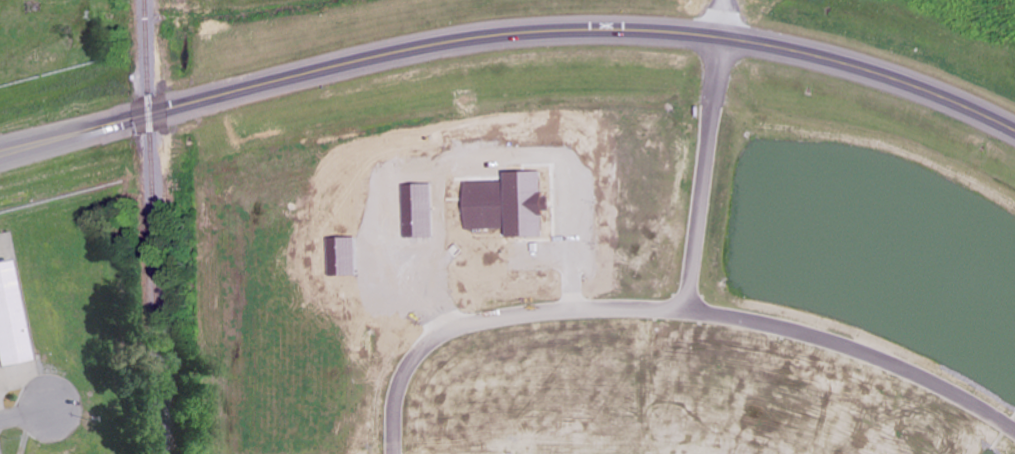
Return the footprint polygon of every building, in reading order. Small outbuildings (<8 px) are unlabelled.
[(2,366),(33,361),(16,260),(0,262),(0,355),(2,366)]
